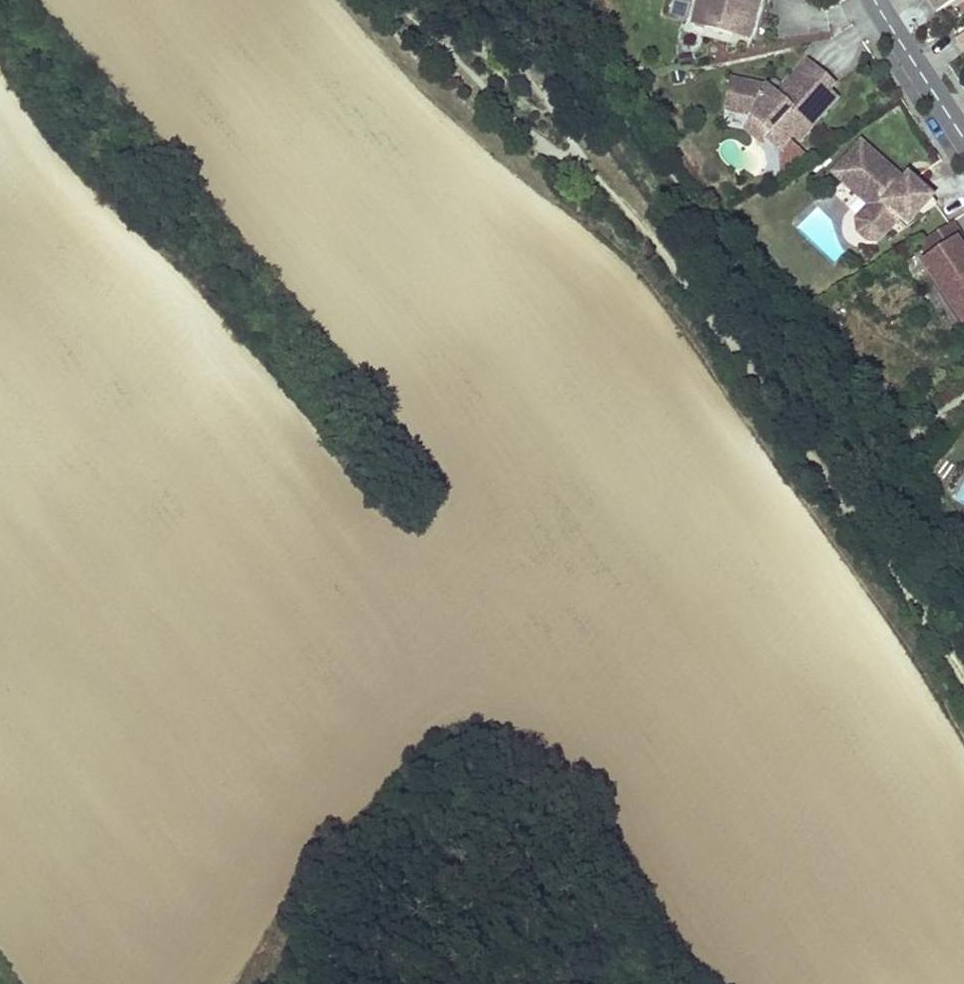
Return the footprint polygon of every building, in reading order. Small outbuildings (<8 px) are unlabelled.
[(687,24),(704,28),(710,4),(715,5),(717,0),(693,0),(687,24)] [(715,5),(710,4),(704,28),(732,35),(733,29),(752,18),(757,1),(757,0),(717,0),(715,5)] [(930,5),(935,13),(954,0),(927,0),(930,5)] [(733,29),(732,35),(747,39),(752,18),(733,29)] [(954,41),(963,56),(963,55),(963,34),(954,41)] [(765,86),(730,77),(722,109),(749,115),(766,131),(761,136),(779,152),(792,137),(798,143),(814,125),(837,99),(828,91),(833,85),(828,81),(807,62),(777,97),(775,99),(769,95),(771,91),(765,86)] [(749,115),(742,129),(757,142),(761,136),(766,131),(749,115)] [(849,156),(852,159),(836,177),(841,182),(869,207),(856,221),(857,233),(866,241),(878,242),(899,218),(907,225),(919,212),(922,214),(935,206),(925,191),(916,178),(911,181),(903,182),(897,177),(860,143),(849,156)] [(918,245),(928,259),(923,263),(952,307),(955,305),(962,305),(963,309),(963,256),(963,254),(963,242),(951,223),(918,245)] [(952,307),(963,324),(963,309),(962,305),(955,305),(952,307)]
